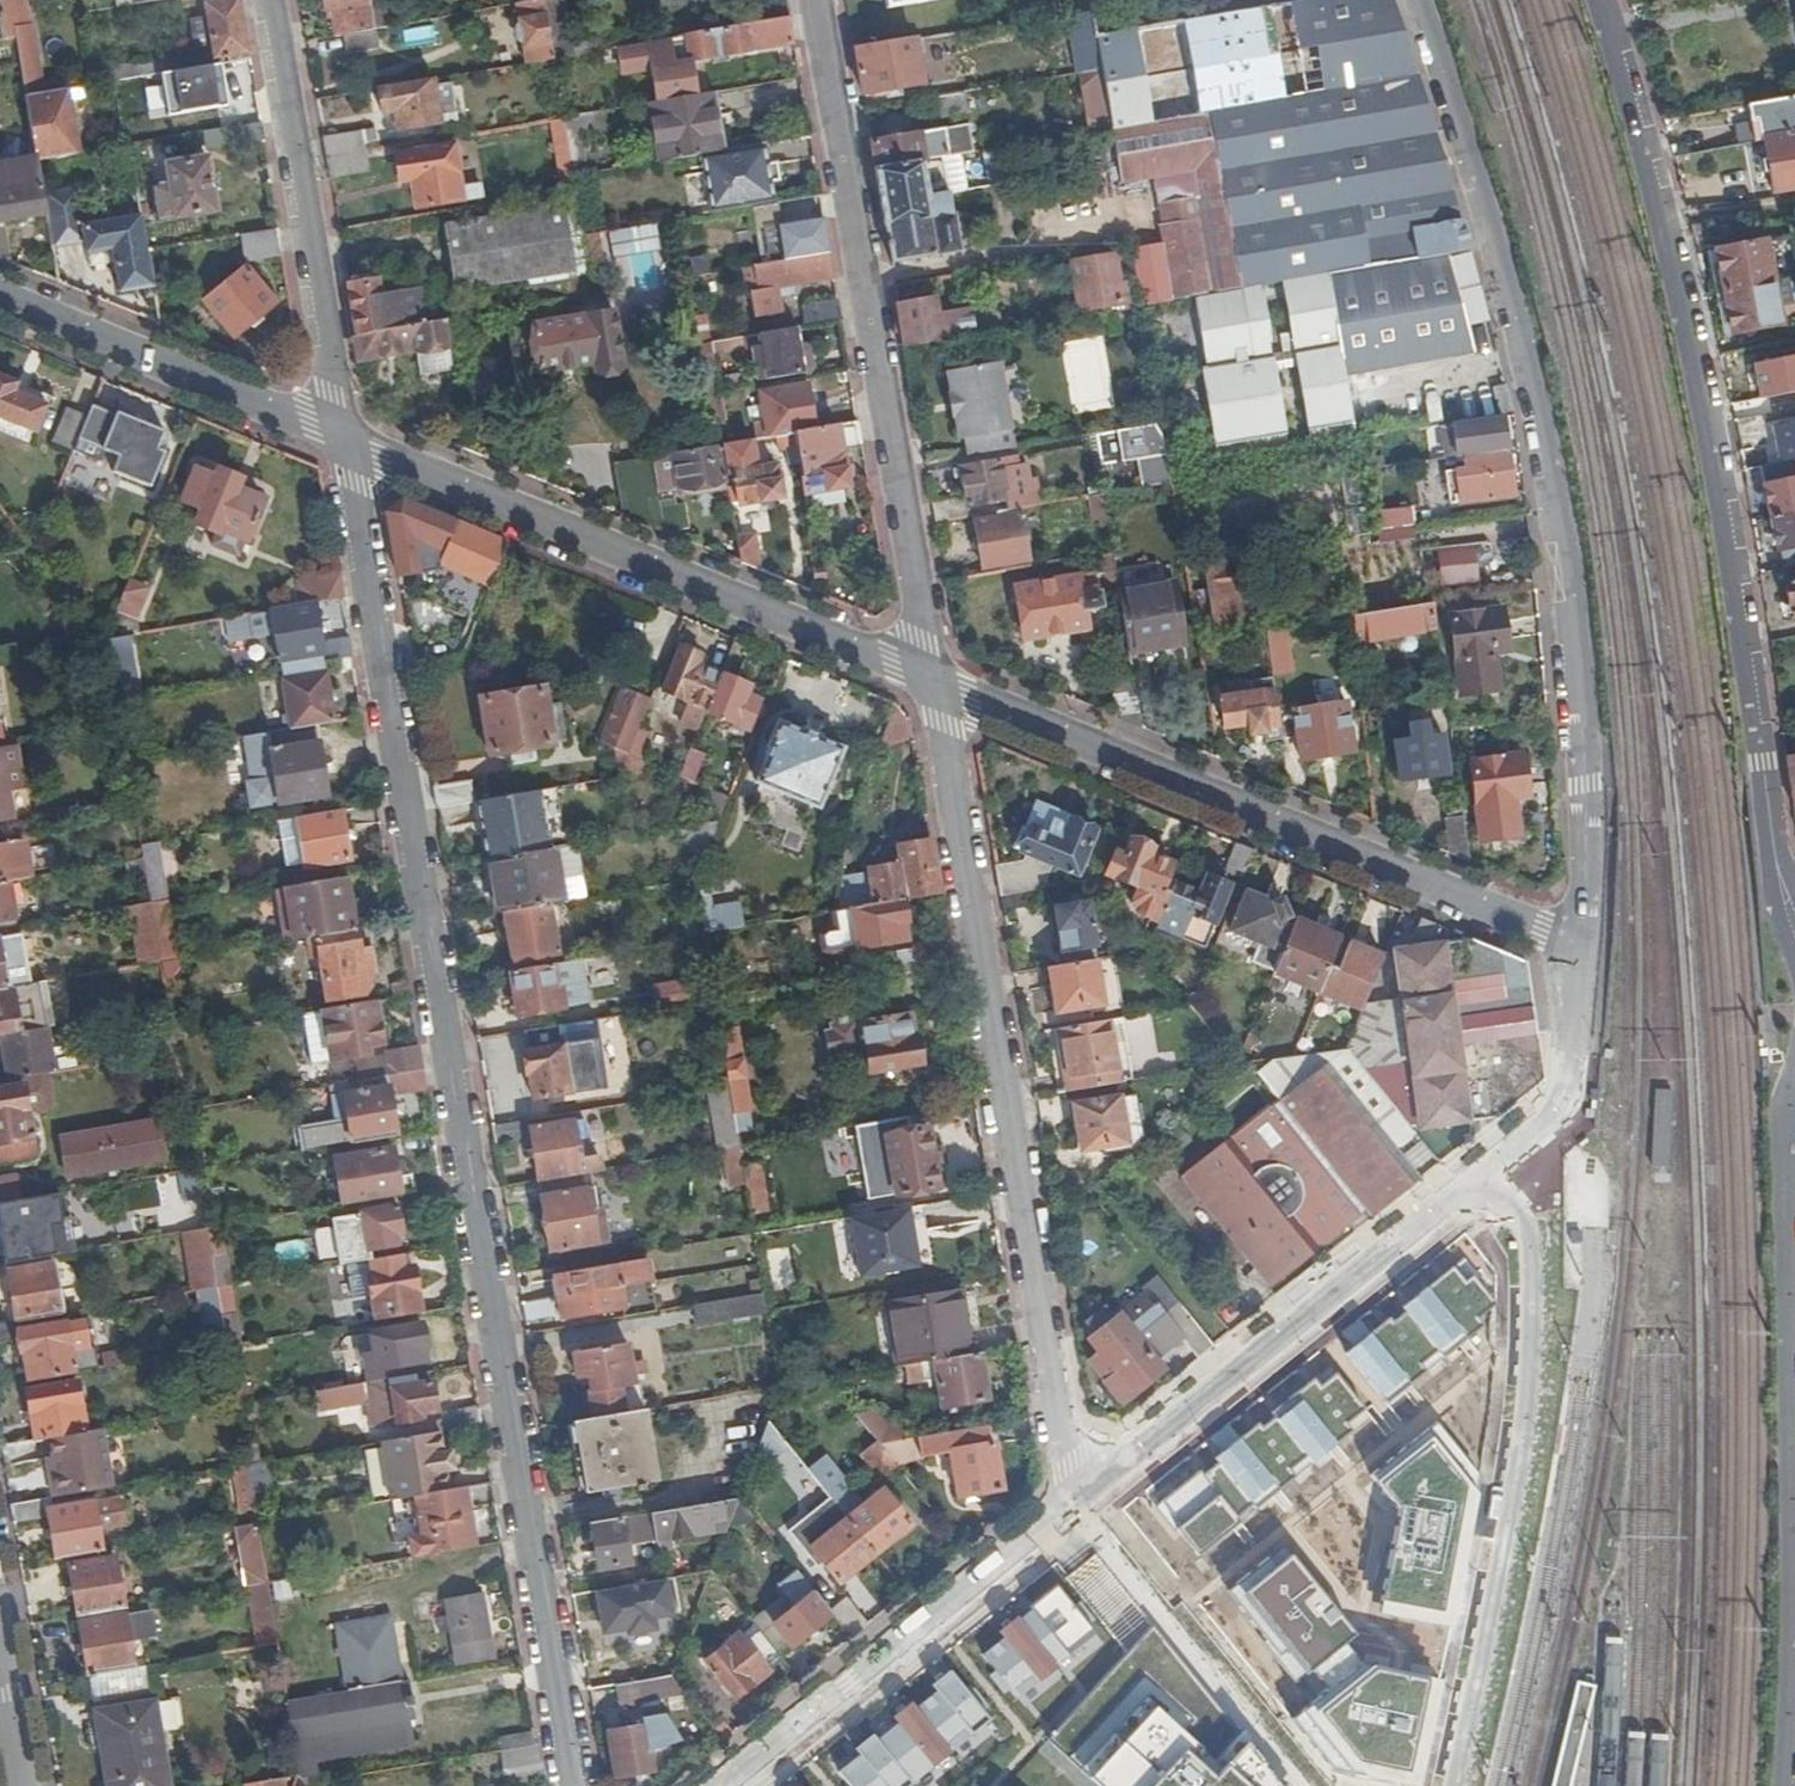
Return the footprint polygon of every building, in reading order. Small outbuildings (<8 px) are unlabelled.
[(4,37),(16,35),(26,95),(43,92),(31,23),(14,26),(14,21),(25,19),(23,0),(0,0),(0,13),(4,37)] [(250,58),(245,30),(240,0),(215,0),(205,2),(214,57),(232,54),(233,61),(250,58)] [(381,28),(379,16),(372,16),(370,0),(324,0),(326,10),(332,9),(336,36),(381,28)] [(553,58),(543,0),(531,0),(519,2),(517,4),(520,19),(513,20),(515,33),(522,32),(528,62),(553,58)] [(575,54),(567,0),(543,0),(553,58),(575,54)] [(753,24),(790,18),(787,0),(778,0),(750,5),(753,24)] [(889,10),(943,0),(887,0),(889,10)] [(1392,0),(1318,0),(1293,4),(1098,38),(1100,52),(1103,68),(1113,128),(1113,129),(1208,111),(1209,113),(1416,75),(1410,53),(1393,2),(1392,0)] [(1100,52),(1098,38),(1093,11),(1081,13),(1088,54),(1100,52)] [(753,24),(606,49),(602,50),(607,74),(795,43),(790,18),(753,24)] [(923,85),(918,42),(917,38),(857,49),(862,82),(864,96),(923,85)] [(199,88),(253,78),(250,58),(233,61),(195,67),(199,88)] [(961,73),(964,93),(999,87),(995,67),(961,73)] [(1113,128),(1103,68),(1083,72),(1094,131),(1113,128)] [(1426,105),(1416,75),(1209,113),(1208,111),(1220,172),(1435,133),(1426,105)] [(440,121),(433,80),(380,89),(384,114),(395,112),(397,129),(440,121)] [(634,95),(633,87),(613,90),(616,102),(628,100),(627,96),(634,95)] [(26,95),(38,160),(77,153),(73,132),(66,133),(60,99),(66,97),(65,88),(43,92),(26,95)] [(724,151),(714,91),(650,102),(660,161),(702,155),(724,151)] [(964,93),(934,99),(938,119),(967,114),(964,93)] [(1794,135),(1794,99),(1749,107),(1755,144),(1763,143),(1763,141),(1794,135)] [(601,110),(564,117),(571,161),(586,158),(582,133),(605,129),(601,110)] [(1220,172),(1208,111),(1113,129),(1122,180),(1170,172),(1175,202),(1160,205),(1164,228),(1162,228),(1165,248),(1134,253),(1143,307),(1165,303),(1181,300),(1241,290),(1230,230),(1220,172)] [(571,161),(564,117),(551,119),(563,191),(576,188),(574,176),(571,161)] [(207,147),(264,138),(261,121),(204,131),(207,147)] [(877,171),(942,159),(973,153),(968,127),(872,143),(877,171)] [(366,151),(379,149),(376,129),(324,137),(327,158),(366,151)] [(1446,166),(1435,133),(1220,172),(1230,230),(1360,207),(1453,190),(1446,166)] [(1763,141),(1763,143),(1772,194),(1794,190),(1794,135),(1763,141)] [(765,144),(724,151),(702,155),(711,213),(774,202),(771,183),(768,165),(765,144)] [(418,207),(482,195),(480,182),(460,186),(458,170),(464,169),(462,160),(456,160),(453,146),(397,155),(401,181),(414,179),(418,207)] [(1003,148),(984,151),(992,187),(1010,184),(1003,148)] [(370,170),(366,151),(327,158),(331,178),(370,170)] [(154,184),(159,219),(216,209),(207,158),(169,165),(172,181),(154,184)] [(586,158),(571,161),(574,176),(589,173),(586,158)] [(889,241),(893,266),(971,251),(969,241),(964,242),(962,225),(955,223),(949,193),(948,193),(942,159),(877,171),(889,241)] [(777,164),(768,165),(771,183),(780,181),(777,164)] [(9,261),(4,220),(47,213),(43,193),(40,176),(21,179),(22,190),(0,193),(0,257),(9,261)] [(43,193),(47,213),(52,245),(85,240),(87,252),(113,247),(120,291),(145,287),(147,298),(157,297),(149,250),(143,214),(85,223),(78,187),(43,193)] [(1463,223),(1453,190),(1360,207),(1366,241),(1415,232),(1463,223)] [(574,270),(564,206),(445,225),(455,290),(574,270)] [(1366,241),(1360,207),(1230,230),(1241,290),(1328,275),(1371,267),(1366,241)] [(831,254),(825,219),(784,227),(790,261),(831,254)] [(1472,250),(1463,223),(1415,232),(1420,259),(1448,254),(1472,250)] [(246,259),(283,252),(279,227),(241,233),(246,259)] [(1415,232),(1366,241),(1371,267),(1420,259),(1415,232)] [(597,233),(584,235),(588,255),(600,253),(597,233)] [(1723,293),(1794,279),(1794,272),(1792,259),(1794,258),(1794,245),(1794,237),(1771,241),(1771,243),(1768,243),(1768,242),(1716,252),(1717,260),(1723,293)] [(600,253),(588,255),(589,266),(602,264),(600,253)] [(790,261),(745,268),(749,292),(751,293),(755,318),(782,313),(779,297),(777,287),(793,284),(835,278),(831,254),(790,261)] [(1420,259),(1371,267),(1328,275),(1339,347),(1466,324),(1448,254),(1420,259)] [(1115,257),(1074,265),(1082,311),(1123,304),(1115,257)] [(1710,262),(1716,294),(1723,293),(1717,260),(1710,262)] [(236,334),(275,301),(245,266),(207,299),(236,334)] [(1328,275),(1241,290),(1181,300),(1186,325),(1200,322),(1208,369),(1339,347),(1328,275)] [(572,298),(569,279),(551,282),(554,300),(560,300),(572,298)] [(1730,326),(1731,335),(1779,325),(1776,306),(1794,303),(1794,279),(1723,293),(1730,326)] [(378,283),(350,288),(357,335),(425,323),(421,296),(414,296),(410,293),(380,298),(378,283)] [(777,287),(779,297),(795,294),(793,284),(777,287)] [(1723,293),(1716,294),(1723,327),(1730,326),(1723,293)] [(564,319),(560,300),(554,300),(536,304),(539,324),(508,329),(516,375),(592,363),(593,369),(600,368),(618,365),(622,364),(613,311),(564,319)] [(842,320),(839,300),(805,306),(808,327),(842,320)] [(904,329),(907,348),(943,341),(935,300),(900,307),(904,329)] [(1143,307),(1152,365),(1174,361),(1165,303),(1143,307)] [(1023,312),(1025,325),(1042,322),(1039,309),(1023,312)] [(1007,328),(1025,325),(1023,312),(1004,315),(1007,328)] [(706,315),(693,317),(698,345),(710,342),(706,315)] [(425,323),(357,335),(361,357),(415,347),(419,374),(452,370),(446,319),(425,323)] [(1474,355),(1466,324),(1339,347),(1208,369),(1202,370),(1218,460),(1354,439),(1344,379),(1474,355)] [(802,348),(799,328),(713,342),(715,355),(755,349),(759,381),(811,372),(814,368),(811,351),(808,347),(802,348)] [(698,345),(697,345),(715,447),(722,446),(730,444),(723,402),(721,393),(720,385),(715,355),(713,342),(710,342),(698,345)] [(1174,361),(1152,365),(1155,379),(1191,373),(1188,358),(1174,361)] [(956,396),(957,399),(1006,391),(1001,363),(947,372),(950,397),(956,396)] [(619,371),(618,365),(600,368),(601,374),(619,371)] [(39,433),(50,406),(18,391),(22,382),(0,373),(0,417),(39,433)] [(721,393),(730,392),(729,384),(720,385),(721,393)] [(798,433),(816,430),(808,386),(770,393),(775,420),(757,424),(759,439),(778,436),(798,433)] [(964,439),(967,458),(1015,449),(1006,391),(957,399),(959,414),(954,415),(958,440),(964,439)] [(732,401),(730,392),(721,393),(723,402),(732,401)] [(56,441),(76,450),(81,439),(90,416),(69,407),(56,441)] [(118,417),(94,407),(90,416),(81,439),(130,460),(124,475),(151,487),(166,454),(158,451),(165,432),(119,413),(118,417)] [(1507,450),(1502,418),(1451,426),(1456,458),(1507,450)] [(863,444),(860,423),(816,430),(798,433),(800,446),(807,494),(849,487),(842,448),(863,444)] [(800,446),(798,433),(778,436),(779,449),(800,446)] [(722,446),(729,489),(731,502),(739,501),(740,505),(783,498),(778,466),(758,469),(753,441),(730,444),(722,446)] [(652,458),(652,457),(657,487),(678,484),(679,489),(681,488),(682,496),(729,489),(722,446),(715,447),(652,458)] [(1515,495),(1507,450),(1456,458),(1457,463),(1464,462),(1465,470),(1446,472),(1451,505),(1515,495)] [(1142,488),(1172,483),(1170,467),(1168,456),(1136,462),(1142,488)] [(616,463),(625,514),(665,530),(659,500),(657,487),(652,457),(616,463)] [(933,507),(937,524),(974,517),(1018,510),(1041,505),(1037,481),(1031,480),(1028,466),(1019,468),(1017,459),(960,470),(962,479),(960,479),(963,498),(964,498),(965,500),(933,507)] [(1772,518),(1794,513),(1794,460),(1760,468),(1772,518)] [(217,478),(197,470),(184,502),(203,510),(198,524),(218,533),(213,546),(240,558),(246,540),(249,540),(264,501),(238,490),(241,480),(220,471),(217,478)] [(390,512),(401,577),(423,573),(421,567),(422,562),(429,564),(433,581),(426,601),(478,622),(508,544),(456,523),(404,502),(390,512)] [(1380,532),(1414,527),(1411,508),(1377,512),(1380,532)] [(1018,510),(974,517),(983,569),(1027,561),(1020,523),(1018,510)] [(1788,568),(1794,566),(1794,513),(1772,518),(1780,550),(1783,550),(1788,568)] [(35,532),(42,535),(45,527),(38,524),(35,532)] [(737,537),(741,562),(759,569),(753,534),(737,537)] [(1244,611),(1258,609),(1248,549),(1204,556),(1207,569),(1237,564),(1244,611)] [(1127,643),(1119,596),(1112,554),(1091,558),(1093,571),(1106,569),(1111,598),(1108,612),(1114,646),(1127,643)] [(1260,620),(1258,609),(1244,611),(1237,564),(1207,569),(1217,627),(1260,620)] [(825,567),(814,568),(815,583),(826,581),(825,567)] [(300,583),(304,605),(343,598),(339,576),(300,583)] [(1094,577),(1017,591),(1025,640),(1086,629),(1083,610),(1099,607),(1094,577)] [(131,581),(120,610),(137,616),(149,588),(131,581)] [(1785,583),(1790,606),(1792,606),(1794,620),(1794,581),(1785,583)] [(1127,643),(1129,654),(1183,646),(1174,587),(1119,596),(1127,643)] [(304,605),(253,613),(256,626),(268,624),(269,627),(275,626),(281,660),(283,660),(285,669),(325,662),(353,658),(348,630),(343,598),(304,605)] [(1438,629),(1435,607),(1354,620),(1356,643),(1438,629)] [(1505,610),(1453,618),(1463,697),(1490,693),(1486,656),(1511,652),(1505,610)] [(1293,673),(1287,630),(1268,633),(1273,669),(1274,676),(1293,673)] [(427,639),(431,662),(464,657),(474,631),(427,639)] [(129,635),(107,638),(118,698),(139,694),(129,635)] [(683,724),(700,732),(707,714),(723,675),(700,666),(703,658),(701,657),(703,651),(688,645),(686,650),(684,649),(665,692),(692,703),(683,724)] [(293,728),(317,724),(336,721),(328,672),(327,672),(325,662),(285,669),(286,678),(284,679),(293,728)] [(1266,743),(1282,741),(1274,676),(1273,669),(1269,669),(1268,665),(1243,668),(1245,681),(1218,685),(1225,729),(1249,726),(1250,736),(1265,734),(1266,743)] [(723,675),(707,714),(749,732),(760,703),(747,697),(751,687),(723,675)] [(553,745),(547,708),(544,689),(483,698),(492,756),(553,745)] [(603,744),(619,751),(630,755),(652,700),(625,689),(603,744)] [(1326,697),(1318,698),(1320,708),(1295,712),(1303,762),(1354,753),(1346,704),(1328,707),(1326,697)] [(560,705),(547,708),(553,745),(566,743),(560,705)] [(804,730),(781,720),(770,744),(771,747),(757,782),(819,808),(844,747),(821,737),(822,736),(805,728),(804,730)] [(1426,723),(1411,726),(1413,740),(1397,743),(1403,783),(1448,777),(1443,737),(1428,738),(1426,723)] [(293,728),(245,736),(253,782),(248,782),(252,807),(281,802),(281,804),(329,795),(317,724),(293,728)] [(0,747),(0,819),(13,816),(8,791),(16,789),(7,746),(0,747)] [(127,756),(136,755),(135,746),(126,748),(127,756)] [(619,751),(623,776),(651,772),(650,764),(630,755),(619,751)] [(129,762),(131,779),(143,777),(140,754),(136,755),(127,756),(129,762)] [(1524,755),(1472,763),(1483,842),(1509,838),(1504,800),(1529,796),(1524,755)] [(437,788),(440,809),(475,803),(472,782),(437,788)] [(481,802),(491,861),(551,851),(540,791),(481,802)] [(1022,862),(997,866),(1002,897),(1042,890),(1053,863),(1080,874),(1097,831),(1072,821),(1073,818),(1038,804),(1028,827),(1029,827),(1020,850),(1025,852),(1022,862)] [(342,810),(297,817),(305,867),(351,860),(342,810)] [(1453,855),(1470,863),(1464,824),(1449,826),(1453,855)] [(906,899),(940,893),(932,840),(899,846),(902,864),(871,869),(871,870),(842,875),(838,910),(906,899)] [(1175,884),(1179,873),(1172,869),(1174,864),(1152,854),(1154,850),(1133,840),(1126,857),(1116,852),(1107,874),(1139,888),(1133,905),(1136,912),(1159,921),(1175,884)] [(10,881),(32,878),(26,842),(0,846),(0,883),(10,881)] [(157,842),(143,845),(143,849),(145,860),(149,881),(163,878),(157,842)] [(1256,851),(1238,844),(1227,871),(1244,878),(1256,851)] [(134,851),(135,860),(145,860),(143,849),(134,851)] [(491,861),(499,913),(506,912),(550,905),(565,902),(555,850),(551,851),(491,861)] [(132,893),(150,890),(149,881),(145,860),(135,860),(127,862),(132,893)] [(249,874),(252,887),(270,884),(268,871),(249,874)] [(1159,921),(1155,930),(1163,933),(1165,931),(1205,948),(1231,885),(1209,876),(1200,894),(1175,884),(1159,921)] [(279,890),(287,941),(317,936),(357,929),(348,880),(279,890)] [(0,883),(0,920),(16,917),(10,881),(0,883)] [(1295,920),(1297,917),(1289,914),(1285,902),(1279,901),(1275,903),(1247,892),(1230,932),(1252,941),(1245,958),(1274,970),(1295,920)] [(698,894),(705,932),(745,926),(740,900),(713,904),(710,893),(698,894)] [(838,910),(833,911),(836,928),(827,930),(822,935),(824,950),(832,954),(910,940),(908,922),(910,921),(906,899),(838,910)] [(161,902),(153,903),(163,962),(174,960),(173,951),(176,950),(168,901),(161,902)] [(1096,959),(1099,958),(1089,902),(1056,909),(1063,952),(1064,952),(1066,964),(1096,959)] [(153,903),(132,906),(142,965),(163,962),(153,903)] [(550,905),(506,912),(514,962),(558,954),(550,905)] [(1440,927),(1422,919),(1414,939),(1433,947),(1440,927)] [(1274,970),(1273,974),(1321,994),(1331,969),(1341,939),(1295,920),(1274,970)] [(357,929),(317,936),(328,1001),(366,994),(370,989),(367,975),(375,974),(372,950),(370,949),(366,928),(357,929)] [(8,987),(0,939),(0,989),(8,987)] [(1471,940),(1433,947),(1411,949),(1400,967),(1404,1000),(1405,1007),(1395,1009),(1400,1037),(1409,1036),(1414,1068),(1370,1073),(1400,1110),(1410,1123),(1421,1121),(1422,1128),(1497,1118),(1544,1080),(1527,963),(1495,949),(1471,940)] [(917,964),(952,958),(949,941),(914,946),(917,964)] [(1331,969),(1321,994),(1365,1011),(1367,1005),(1386,959),(1352,944),(1339,973),(1331,969)] [(615,955),(586,960),(589,976),(618,971),(615,955)] [(124,960),(125,968),(133,967),(131,959),(124,960)] [(163,962),(165,980),(174,978),(182,967),(180,959),(174,960),(163,962)] [(1066,964),(1050,967),(1054,988),(1060,987),(1064,1010),(1103,1003),(1096,959),(1066,964)] [(555,965),(512,973),(521,1021),(567,1014),(562,987),(558,988),(555,965)] [(659,1007),(715,998),(713,978),(656,987),(659,1007)] [(22,1031),(47,1027),(40,982),(15,986),(16,991),(0,993),(0,1033),(21,1029),(22,1031)] [(1367,1005),(1365,1011),(1350,1048),(1351,1050),(1370,1073),(1414,1068),(1409,1036),(1400,1037),(1395,1009),(1405,1007),(1404,1000),(1367,1005)] [(376,1003),(324,1011),(332,1060),(353,1057),(353,1049),(382,1043),(382,1041),(387,1036),(385,1026),(382,1024),(379,1024),(376,1003)] [(723,1046),(721,1031),(717,1008),(702,1012),(708,1049),(723,1046)] [(910,1015),(862,1024),(871,1074),(921,1065),(916,1038),(914,1038),(910,1015)] [(1120,1083),(1108,1021),(1063,1029),(1066,1046),(1064,1048),(1072,1091),(1120,1083)] [(567,1023),(529,1030),(533,1049),(523,1051),(527,1074),(530,1073),(535,1099),(568,1093),(570,1106),(612,1099),(601,1038),(570,1042),(567,1023)] [(731,1089),(735,1113),(751,1110),(737,1027),(721,1031),(723,1046),(730,1087),(731,1089)] [(4,1036),(11,1080),(44,1075),(55,1073),(47,1029),(4,1036)] [(352,1062),(354,1081),(423,1068),(419,1047),(386,1053),(387,1056),(352,1062)] [(1298,1056),(1270,1060),(1254,1073),(1278,1101),(1327,1065),(1378,1126),(1400,1110),(1370,1073),(1351,1050),(1298,1056)] [(1327,1065),(1278,1101),(1367,1210),(1373,1218),(1396,1199),(1422,1178),(1378,1126),(1327,1065)] [(305,1151),(342,1144),(392,1136),(397,1135),(388,1090),(395,1089),(396,1093),(426,1090),(423,1068),(354,1081),(343,1083),(349,1121),(302,1129),(305,1151)] [(11,1080),(12,1088),(0,1090),(0,1159),(38,1152),(31,1110),(52,1107),(57,1100),(53,1078),(44,1075),(11,1080)] [(731,1148),(740,1146),(735,1113),(731,1089),(711,1093),(715,1116),(720,1118),(726,1117),(731,1148)] [(1136,1094),(1074,1105),(1077,1126),(1083,1125),(1087,1149),(1101,1147),(1103,1154),(1130,1149),(1143,1134),(1136,1094)] [(1278,1101),(1194,1168),(1183,1177),(1271,1289),(1282,1279),(1367,1210),(1278,1101)] [(926,1129),(924,1114),(855,1126),(857,1141),(926,1129)] [(64,1136),(70,1175),(167,1158),(160,1120),(64,1136)] [(493,1127),(496,1145),(533,1137),(540,1179),(601,1168),(599,1155),(592,1156),(587,1120),(531,1129),(530,1121),(493,1127)] [(929,1130),(926,1129),(857,1141),(867,1199),(939,1187),(929,1130)] [(349,1186),(352,1203),(408,1193),(417,1192),(413,1173),(399,1175),(392,1136),(342,1144),(344,1156),(340,1158),(337,1161),(341,1186),(349,1186)] [(744,1167),(743,1165),(740,1146),(731,1148),(724,1149),(727,1170),(744,1167)] [(196,1162),(197,1169),(205,1168),(204,1161),(196,1162)] [(744,1167),(752,1215),(770,1211),(761,1162),(743,1165),(744,1167)] [(198,1223),(207,1221),(197,1169),(182,1171),(190,1216),(197,1215),(198,1223)] [(592,1171),(539,1181),(551,1251),(609,1241),(603,1207),(598,1208),(592,1171)] [(24,1198),(19,1174),(0,1178),(0,1203),(24,1198)] [(8,1261),(53,1254),(45,1213),(52,1211),(51,1204),(0,1213),(0,1222),(1,1222),(8,1261)] [(342,1266),(371,1261),(402,1256),(398,1234),(403,1233),(399,1206),(363,1212),(364,1214),(334,1219),(342,1266)] [(910,1207),(847,1219),(858,1280),(921,1268),(910,1207)] [(207,1228),(218,1287),(231,1285),(222,1225),(207,1228)] [(195,1230),(205,1289),(218,1287),(207,1228),(195,1230)] [(370,1275),(376,1321),(422,1313),(413,1267),(404,1268),(402,1256),(371,1261),(373,1274),(370,1275)] [(554,1274),(558,1297),(621,1287),(651,1282),(647,1259),(554,1274)] [(1354,1348),(1347,1353),(1387,1403),(1483,1326),(1477,1319),(1495,1306),(1461,1262),(1403,1308),(1407,1313),(1394,1324),(1390,1319),(1371,1335),(1360,1321),(1343,1334),(1354,1348)] [(9,1272),(18,1321),(80,1310),(77,1292),(61,1294),(55,1264),(9,1272)] [(1182,1337),(1198,1359),(1214,1346),(1158,1276),(1142,1289),(1146,1295),(1091,1339),(1102,1353),(1093,1360),(1108,1379),(1106,1381),(1120,1399),(1122,1398),(1125,1400),(1163,1370),(1155,1359),(1182,1337)] [(218,1287),(205,1289),(214,1342),(226,1340),(218,1287)] [(621,1287),(558,1297),(563,1321),(625,1310),(621,1287)] [(891,1304),(901,1367),(972,1355),(961,1292),(891,1304)] [(766,1293),(694,1305),(697,1326),(769,1313),(768,1310),(766,1293)] [(523,1304),(526,1319),(556,1313),(553,1298),(523,1304)] [(25,1351),(30,1379),(100,1368),(97,1346),(89,1347),(88,1340),(93,1339),(90,1318),(19,1330),(22,1351),(25,1351)] [(12,1339),(16,1335),(13,1321),(0,1324),(0,1342),(12,1339)] [(423,1324),(370,1333),(373,1353),(365,1354),(369,1372),(425,1361),(423,1348),(427,1346),(423,1324)] [(588,1392),(593,1419),(625,1414),(621,1386),(635,1384),(634,1376),(646,1374),(644,1361),(632,1363),(629,1345),(574,1354),(578,1378),(589,1376),(591,1391),(588,1392)] [(104,1355),(105,1367),(126,1363),(124,1351),(104,1355)] [(901,1367),(894,1369),(895,1376),(908,1374),(910,1384),(938,1379),(943,1407),(988,1400),(980,1354),(972,1355),(901,1367)] [(1201,1473),(1160,1506),(1199,1556),(1351,1433),(1345,1425),(1363,1410),(1331,1367),(1272,1413),(1277,1419),(1263,1430),(1259,1425),(1241,1440),(1234,1432),(1218,1445),(1224,1453),(1217,1459),(1221,1464),(1204,1477),(1201,1473)] [(418,1374),(315,1392),(318,1411),(367,1403),(371,1427),(402,1422),(404,1427),(419,1424),(419,1419),(420,1419),(419,1413),(438,1410),(433,1382),(419,1383),(418,1374)] [(28,1390),(38,1439),(50,1437),(88,1430),(78,1380),(28,1390)] [(593,1419),(575,1423),(586,1493),(658,1480),(646,1410),(625,1414),(593,1419)] [(877,1413),(859,1416),(879,1441),(881,1444),(910,1439),(907,1422),(888,1425),(877,1413)] [(769,1422),(761,1440),(800,1487),(814,1477),(809,1471),(769,1422)] [(1480,1476),(1438,1423),(1372,1477),(1400,1511),(1379,1615),(1453,1627),(1480,1476)] [(1004,1489),(991,1425),(919,1437),(922,1458),(951,1453),(960,1497),(1004,1489)] [(50,1469),(55,1497),(115,1486),(105,1427),(88,1430),(50,1437),(53,1456),(55,1468),(50,1469)] [(391,1499),(416,1495),(450,1489),(447,1470),(455,1468),(452,1450),(443,1451),(440,1431),(381,1441),(391,1499)] [(244,1441),(247,1464),(260,1462),(256,1439),(244,1441)] [(883,1476),(897,1464),(881,1444),(879,1441),(864,1454),(883,1476)] [(814,1477),(876,1554),(912,1525),(884,1490),(865,1505),(827,1457),(809,1471),(814,1477)] [(241,1512),(255,1509),(247,1464),(234,1466),(241,1512)] [(814,1477),(800,1487),(835,1529),(812,1549),(840,1584),(876,1554),(814,1477)] [(410,1541),(413,1558),(466,1548),(460,1510),(468,1509),(470,1509),(472,1505),(469,1488),(466,1486),(450,1489),(416,1495),(420,1518),(415,1518),(414,1520),(417,1538),(411,1539),(410,1541)] [(49,1509),(56,1557),(103,1549),(99,1530),(127,1526),(130,1518),(128,1501),(122,1496),(49,1509)] [(12,1504),(15,1521),(44,1516),(41,1499),(12,1504)] [(656,1541),(727,1529),(738,1499),(651,1514),(656,1541)] [(460,1510),(466,1548),(475,1547),(468,1509),(460,1510)] [(623,1519),(591,1524),(599,1569),(631,1563),(623,1519)] [(250,1586),(268,1582),(257,1522),(239,1526),(250,1586)] [(1284,1547),(1228,1592),(1298,1682),(1313,1671),(1330,1691),(1362,1665),(1345,1643),(1355,1635),(1284,1547)] [(71,1564),(80,1615),(125,1607),(116,1556),(71,1564)] [(763,1634),(781,1657),(833,1615),(831,1612),(796,1569),(782,1582),(799,1605),(763,1634)] [(573,1596),(576,1614),(613,1608),(614,1609),(638,1605),(639,1607),(686,1598),(683,1584),(689,1582),(688,1575),(573,1596)] [(260,1645),(278,1642),(268,1582),(250,1586),(248,1586),(260,1645)] [(783,1596),(753,1621),(763,1634),(799,1605),(782,1582),(779,1584),(780,1586),(777,1589),(783,1596)] [(1020,1621),(1056,1665),(1096,1634),(1057,1587),(1030,1608),(1033,1611),(1020,1621)] [(483,1593),(447,1599),(457,1664),(494,1658),(483,1593)] [(833,1615),(851,1637),(868,1624),(848,1598),(831,1612),(833,1615)] [(81,1621),(89,1673),(135,1666),(130,1638),(155,1633),(151,1609),(81,1621)] [(287,1699),(300,1774),(306,1783),(320,1780),(317,1759),(413,1742),(410,1718),(419,1717),(412,1679),(403,1680),(393,1616),(339,1625),(350,1689),(287,1699)] [(984,1655),(1017,1696),(1039,1680),(1040,1681),(1058,1667),(1056,1665),(1020,1621),(1018,1618),(1000,1632),(1005,1638),(984,1655)] [(1278,1780),(1153,1626),(1049,1738),(1101,1785),(1282,1785),(1278,1780)] [(750,1647),(740,1634),(708,1661),(738,1698),(770,1672),(760,1659),(768,1652),(758,1640),(750,1647)] [(135,1666),(89,1673),(93,1701),(154,1691),(150,1663),(135,1666)] [(1292,1720),(1333,1771),(1404,1785),(1418,1785),(1441,1683),(1362,1665),(1330,1691),(1292,1720)] [(912,1712),(946,1754),(989,1720),(951,1672),(933,1687),(937,1692),(912,1712)] [(673,1675),(636,1681),(640,1701),(686,1692),(673,1675)] [(1578,1682),(1551,1785),(1573,1785),(1597,1687),(1578,1682)] [(156,1700),(97,1710),(110,1785),(170,1785),(156,1700)] [(873,1743),(908,1785),(928,1769),(929,1770),(947,1756),(946,1754),(912,1712),(908,1707),(890,1721),(894,1726),(873,1743)] [(647,1727),(610,1732),(618,1777),(655,1771),(647,1727)] [(505,1749),(538,1744),(536,1731),(503,1736),(505,1749)] [(846,1785),(907,1785),(908,1785),(873,1743),(869,1738),(851,1752),(856,1758),(836,1774),(846,1785)] [(544,1780),(538,1744),(505,1749),(502,1750),(508,1785),(510,1785),(544,1780)] [(285,1777),(248,1783),(248,1785),(286,1785),(285,1777)]
